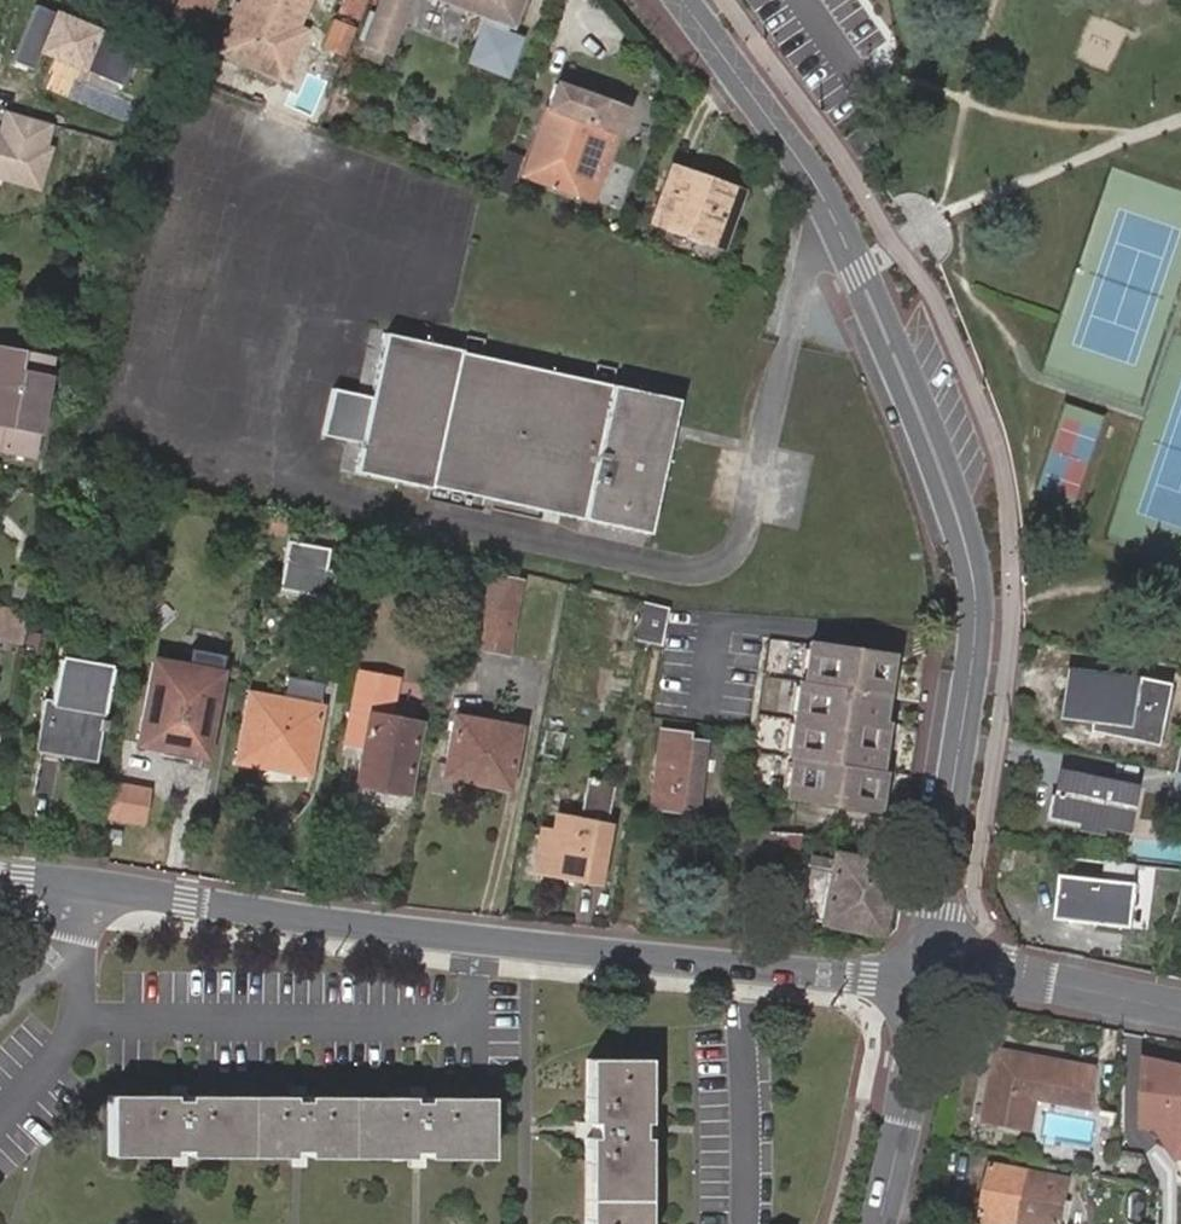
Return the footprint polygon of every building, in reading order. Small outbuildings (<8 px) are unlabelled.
[(211,11),(188,0),(176,0),(166,23),(199,38),(211,11)] [(258,70),(283,81),(304,35),(295,31),(309,0),(243,0),(228,34),(266,51),(258,70)] [(342,11),(358,17),(365,0),(346,0),(342,11)] [(361,53),(383,61),(407,0),(382,0),(361,53)] [(524,0),(443,0),(485,17),(467,62),(507,78),(523,38),(506,31),(508,25),(513,28),(524,0)] [(12,56),(33,63),(37,53),(82,69),(98,25),(32,1),(12,56)] [(352,31),(336,25),(326,47),(344,53),(352,31)] [(198,40),(184,34),(178,47),(192,53),(198,40)] [(219,53),(258,70),(266,51),(228,34),(219,53)] [(624,111),(557,87),(525,175),(590,199),(624,111)] [(40,188),(59,121),(2,105),(0,111),(0,177),(40,188)] [(416,109),(404,136),(423,144),(434,117),(416,109)] [(500,163),(491,186),(505,191),(514,166),(501,161),(500,163)] [(739,192),(673,170),(653,223),(719,247),(739,192)] [(647,532),(675,401),(458,354),(459,351),(386,335),(372,399),(332,391),(322,434),(361,442),(354,473),(428,489),(428,485),(647,532)] [(0,352),(0,450),(32,456),(49,361),(0,352)] [(1082,494),(1111,415),(1074,402),(1045,481),(1082,494)] [(52,465),(40,463),(38,479),(48,481),(52,465)] [(328,551),(290,544),(282,589),(328,597),(331,578),(325,571),(328,551)] [(520,583),(492,578),(478,648),(506,654),(520,583)] [(29,583),(16,580),(13,598),(25,600),(29,583)] [(669,609),(646,603),(638,639),(663,644),(665,634),(669,609)] [(18,643),(24,613),(0,609),(0,639),(18,643)] [(726,614),(669,609),(665,634),(723,636),(726,614)] [(735,637),(738,615),(726,614),(723,636),(735,637)] [(27,634),(23,656),(33,658),(37,636),(27,634)] [(888,810),(905,654),(823,641),(800,796),(888,810)] [(1118,659),(1092,654),(1089,677),(1115,680),(1118,659)] [(55,707),(47,751),(91,759),(108,669),(62,662),(55,707)] [(220,674),(155,663),(140,745),(204,757),(220,674)] [(395,680),(359,674),(347,743),(364,746),(357,784),(404,792),(418,726),(388,720),(395,680)] [(1115,680),(1089,677),(1076,675),(1074,697),(1076,697),(1074,714),(1084,715),(1084,719),(1107,722),(1106,731),(1160,743),(1171,689),(1136,682),(1115,680)] [(264,753),(309,762),(319,708),(251,696),(239,763),(261,767),(264,753)] [(38,749),(47,751),(55,707),(45,705),(38,749)] [(518,730),(456,718),(444,778),(507,790),(518,730)] [(693,812),(701,747),(684,744),(684,738),(662,735),(654,808),(693,812)] [(306,776),(309,762),(264,753),(261,767),(306,776)] [(110,778),(107,813),(145,816),(148,781),(110,778)] [(1090,830),(1088,837),(1108,841),(1110,833),(1131,838),(1140,797),(1069,783),(1065,803),(1061,823),(1090,830)] [(536,871),(597,883),(608,827),(603,826),(611,787),(591,784),(583,822),(556,818),(553,833),(543,832),(536,871)] [(1048,829),(1088,837),(1090,830),(1061,823),(1065,803),(1054,800),(1048,829)] [(799,836),(732,833),(729,847),(793,860),(799,836)] [(835,872),(807,867),(799,916),(878,930),(889,866),(837,858),(835,872)] [(1132,921),(1136,891),(1072,883),(1067,919),(1111,925),(1112,918),(1132,921)] [(1031,1133),(1039,1101),(1095,1110),(1101,1071),(999,1052),(986,1124),(1031,1133)] [(643,1060),(586,1060),(585,1122),(575,1122),(575,1138),(585,1138),(584,1201),(643,1201),(643,1139),(652,1139),(652,1122),(643,1122),(643,1060)] [(185,1101),(186,1096),(186,1086),(171,1086),(171,1096),(171,1101),(185,1101)] [(290,1087),(290,1097),(290,1102),(303,1102),(303,1097),(303,1087),(290,1087)] [(409,1088),(409,1098),(409,1103),(423,1103),(423,1098),(424,1088),(409,1088)] [(290,1097),(186,1096),(185,1101),(171,1101),(171,1096),(107,1095),(106,1154),(170,1155),(170,1151),(185,1151),(186,1155),(289,1156),(289,1152),(303,1152),(303,1157),(408,1158),(408,1153),(423,1153),(423,1158),(487,1159),(487,1098),(423,1098),(423,1103),(409,1103),(409,1098),(303,1097),(303,1102),(290,1102),(290,1097)] [(185,1162),(186,1155),(185,1151),(170,1151),(170,1155),(170,1161),(185,1162)] [(303,1163),(303,1157),(303,1152),(289,1152),(289,1156),(289,1163),(303,1163)] [(423,1165),(423,1158),(423,1153),(408,1153),(408,1158),(408,1164),(423,1165)] [(1054,1176),(1027,1171),(992,1163),(982,1213),(1002,1218),(1019,1221),(1032,1223),(1047,1223),(1054,1176)] [(1054,1176),(1047,1223),(1061,1223),(1070,1179),(1054,1176)] [(584,1201),(584,1223),(643,1223),(643,1201),(584,1201)] [(982,1213),(980,1223),(981,1223),(982,1223),(1000,1223),(1002,1218),(982,1213)]
